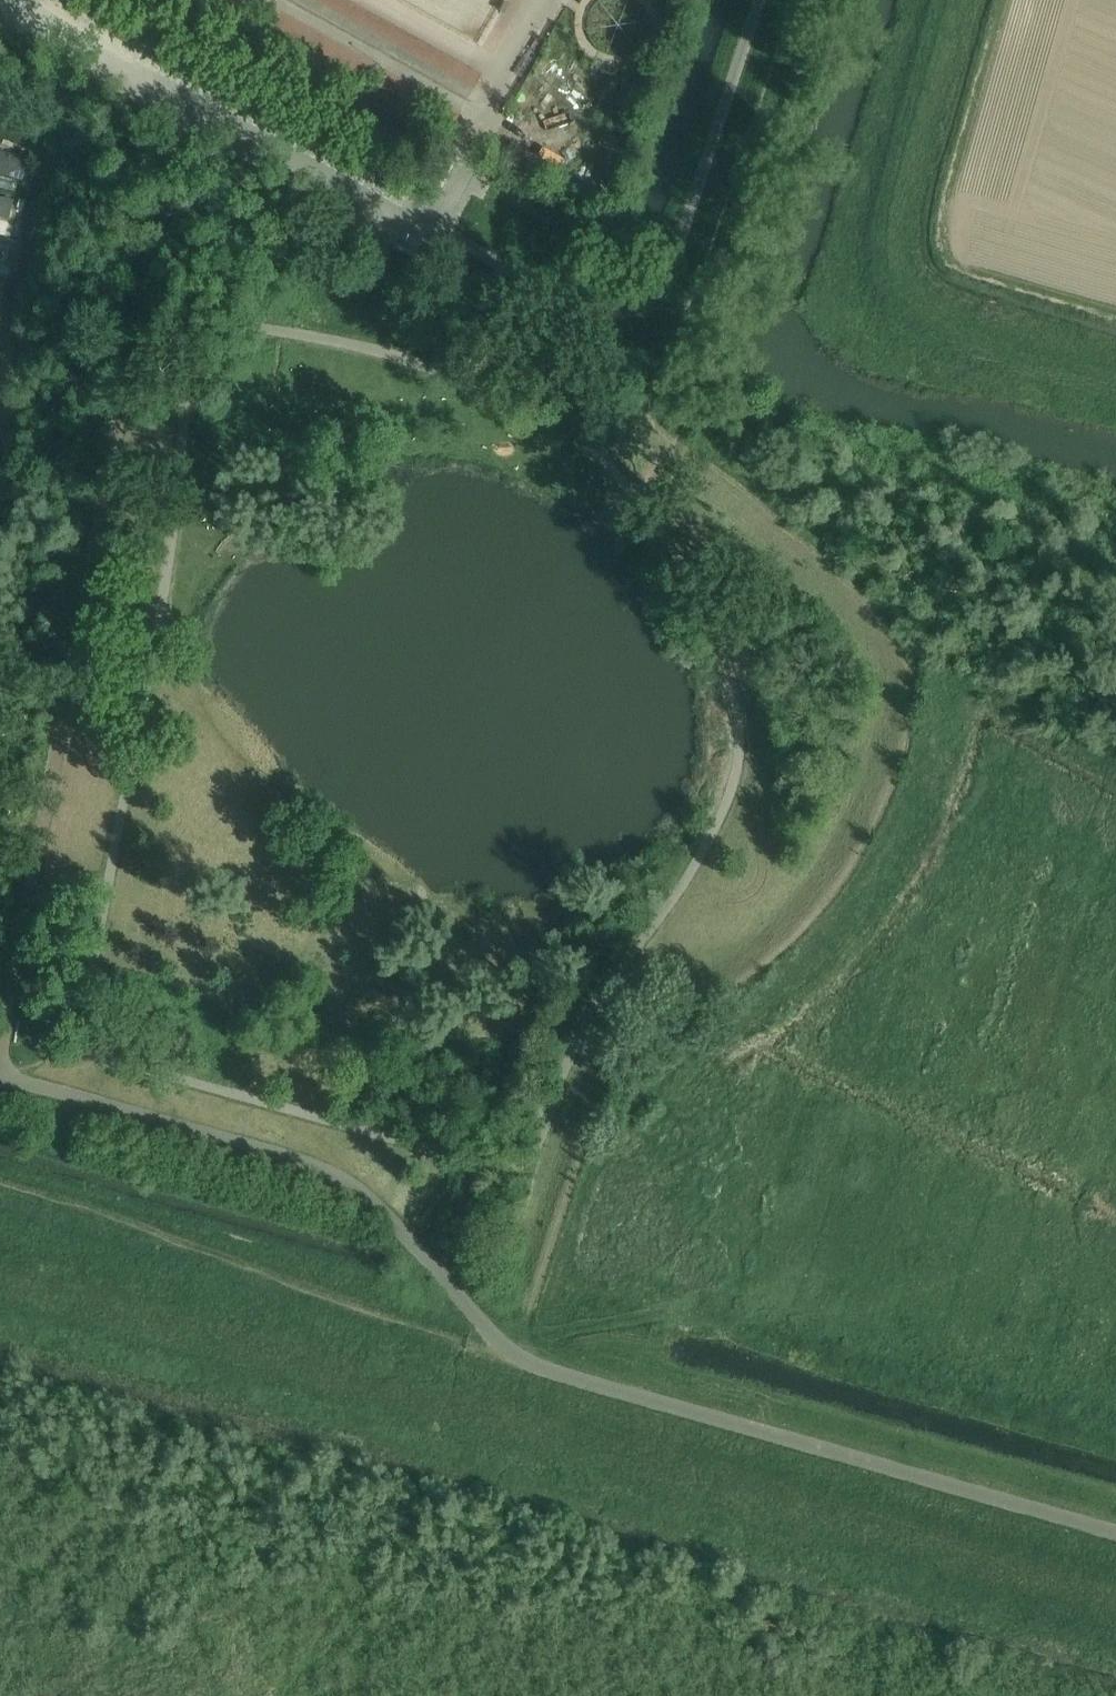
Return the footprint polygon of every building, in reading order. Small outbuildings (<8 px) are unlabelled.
[(26,162),(8,155),(1,173),(19,180),(26,162)] [(0,198),(0,218),(9,219),(12,200),(0,198)]
